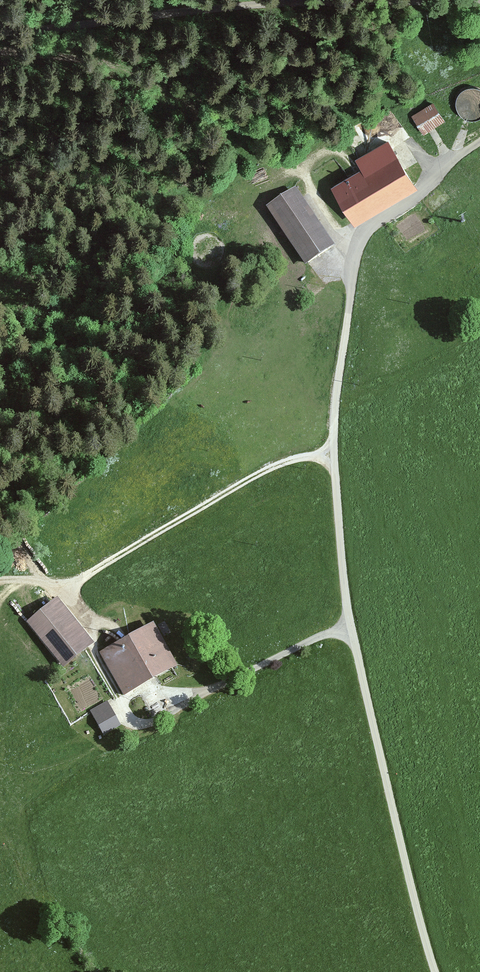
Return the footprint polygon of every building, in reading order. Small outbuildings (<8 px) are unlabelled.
[(479,109),(479,89),(479,86),(456,94),(464,115),(479,109)] [(430,100),(410,114),(424,135),(444,121),(430,100)] [(329,187),(353,226),(415,187),(385,139),(353,159),(359,168),(329,187)] [(294,188),(264,208),(302,267),(333,247),(294,188)] [(94,644),(57,598),(26,622),(63,668),(94,644)] [(179,666),(155,622),(98,653),(122,697),(179,666)] [(107,701),(89,711),(103,736),(120,726),(107,701)]
